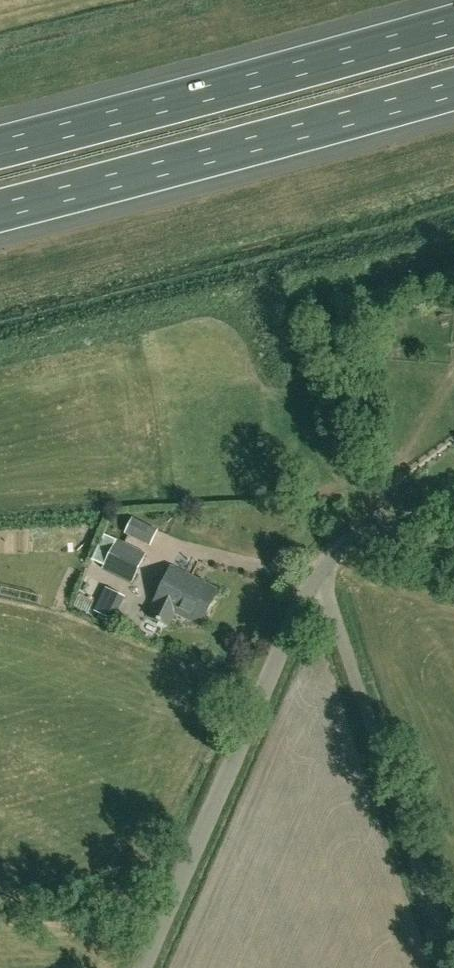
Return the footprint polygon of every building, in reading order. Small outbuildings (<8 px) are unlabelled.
[(375,323),(377,320),(383,313),(381,312),(372,304),(364,313),(375,323)] [(150,545),(158,529),(133,517),(125,533),(150,545)] [(133,581),(146,553),(118,539),(104,567),(133,581)] [(201,624),(219,589),(172,566),(154,601),(156,602),(150,614),(168,623),(174,611),(201,624)] [(115,621),(127,596),(105,586),(94,609),(115,621)]
